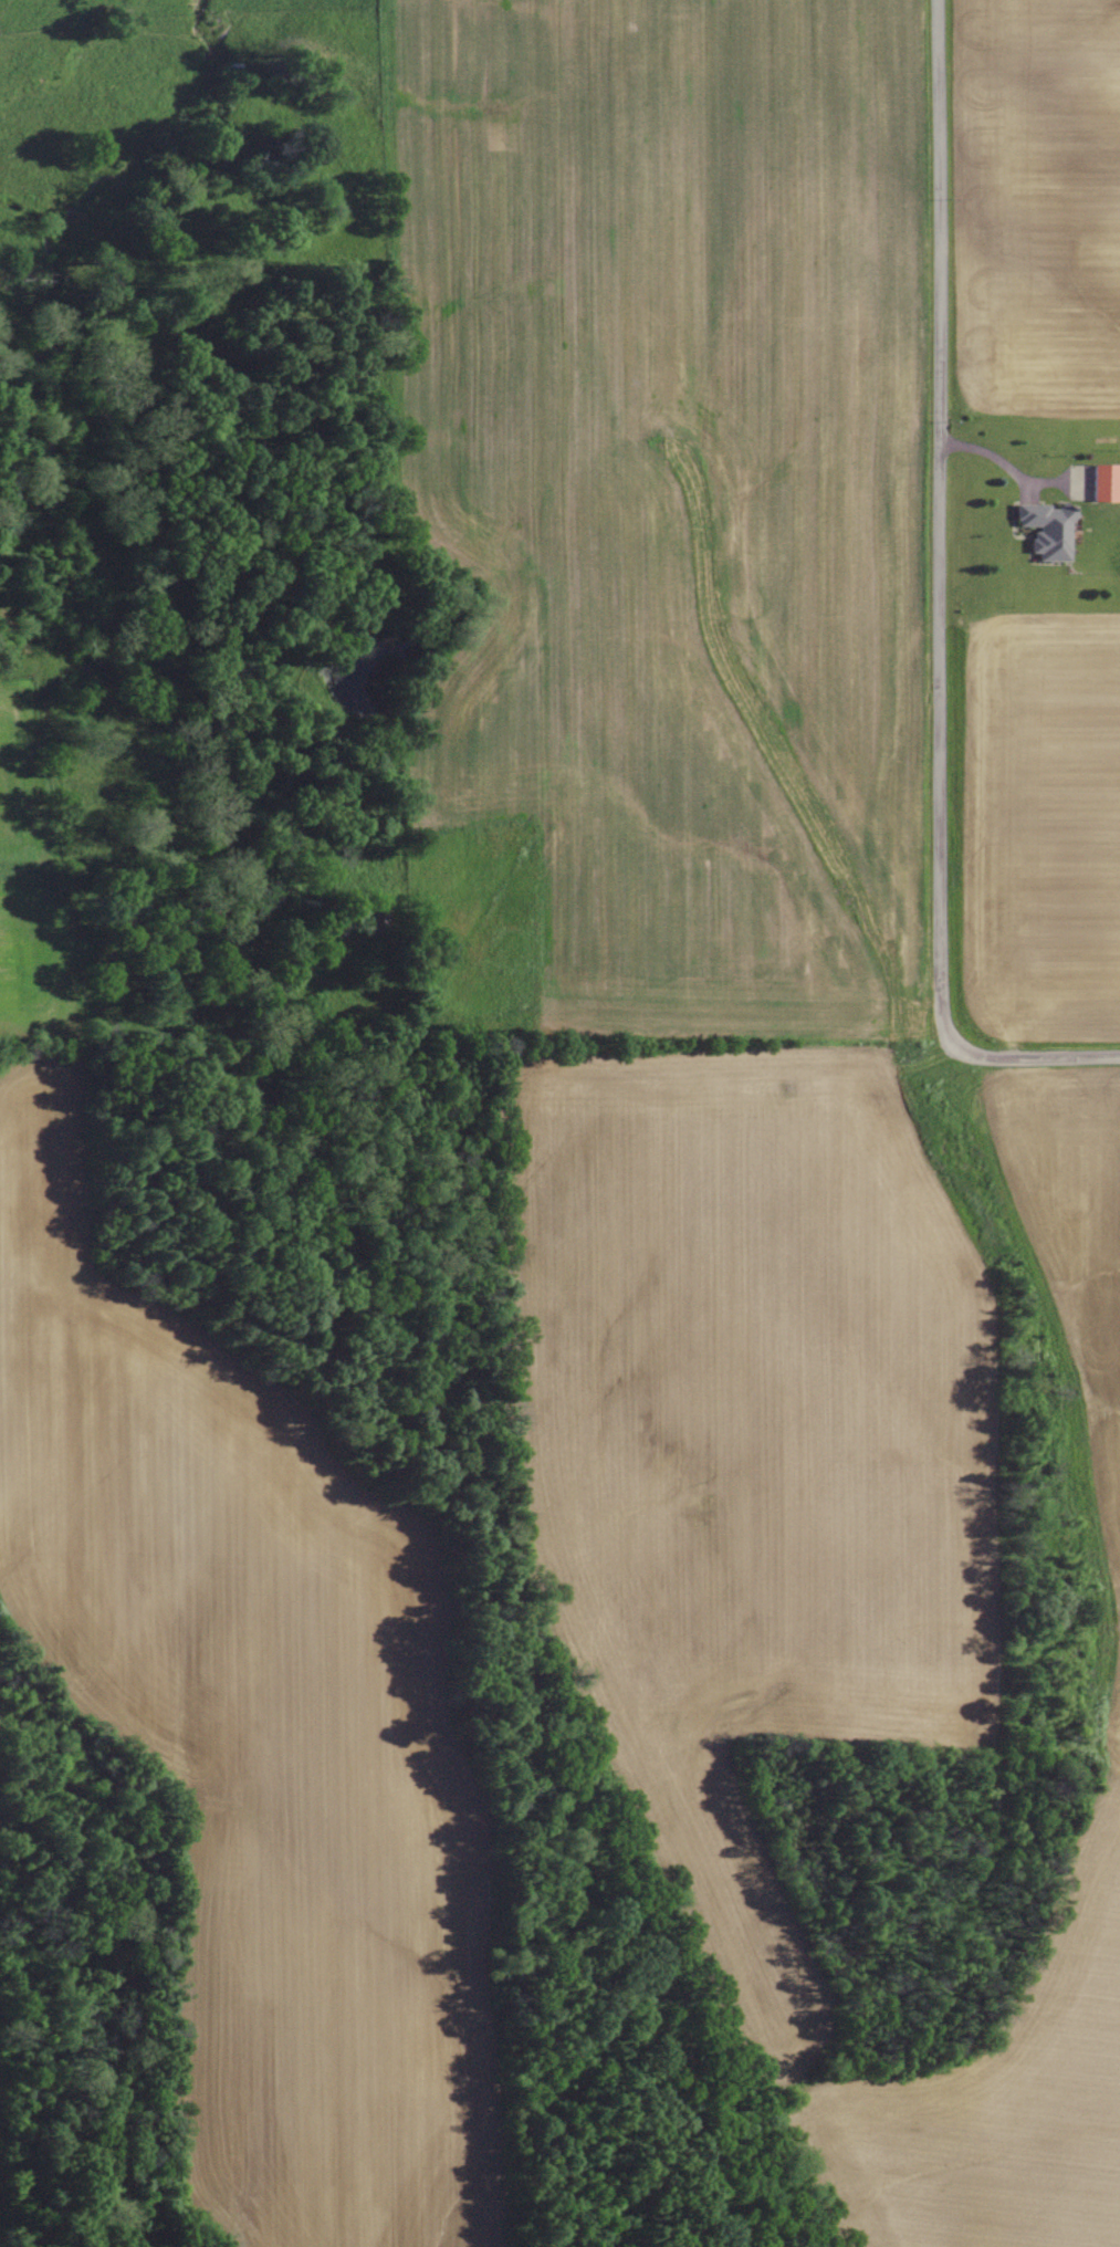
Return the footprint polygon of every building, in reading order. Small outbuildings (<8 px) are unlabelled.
[(1118,467),(1092,466),(1092,503),(1118,503),(1118,467)] [(1070,563),(1071,513),(1067,513),(1067,507),(1017,506),(1017,529),(1032,529),(1032,554),(1039,554),(1039,562),(1070,563)]
